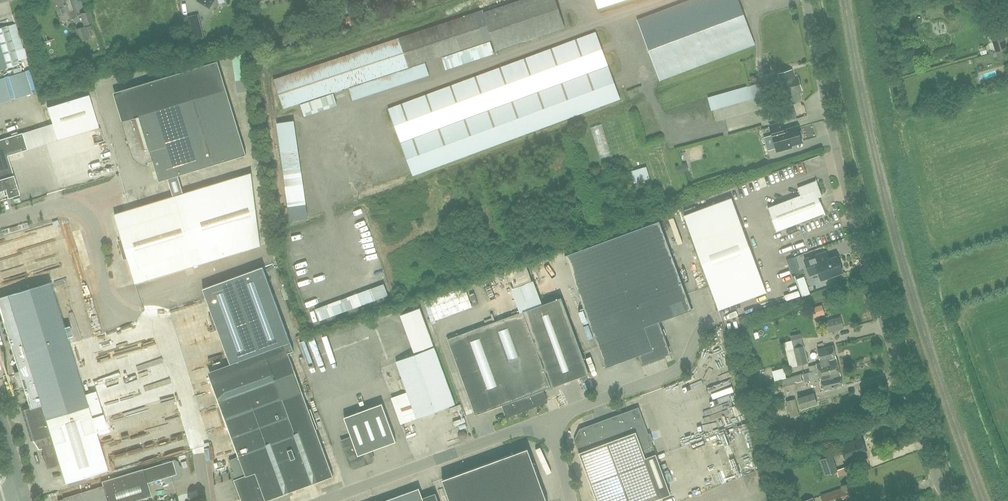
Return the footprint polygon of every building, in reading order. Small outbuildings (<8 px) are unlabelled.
[(76,16),(72,0),(54,0),(60,20),(76,16)] [(493,40),(496,51),(565,28),(556,0),(519,0),(483,12),(493,40)] [(755,44),(738,0),(690,0),(637,20),(660,80),(755,44)] [(493,40),(483,12),(482,10),(399,37),(274,80),(284,110),(409,67),(493,40)] [(84,25),(93,22),(89,11),(80,13),(84,25)] [(345,16),(346,18),(341,20),(342,25),(347,24),(348,27),(355,24),(352,14),(345,16)] [(203,37),(198,15),(189,17),(194,39),(203,37)] [(0,27),(0,70),(7,67),(19,64),(7,25),(0,27)] [(90,26),(85,27),(85,26),(75,29),(79,42),(88,39),(88,37),(93,35),(90,26)] [(995,52),(1007,49),(1001,30),(990,34),(995,52)] [(400,142),(608,66),(596,32),(388,108),(400,142)] [(237,52),(238,78),(247,77),(245,51),(237,52)] [(153,160),(159,181),(218,163),(246,155),(218,61),(131,87),(140,116),(122,121),(132,152),(134,157),(138,161),(142,164),(148,165),(148,164),(147,162),(153,160)] [(621,99),(609,66),(401,143),(413,176),(621,99)] [(0,78),(0,102),(39,92),(33,69),(0,78)] [(781,88),(783,95),(786,105),(801,101),(799,97),(798,91),(802,90),(800,83),(798,77),(794,78),(792,69),(778,74),(778,76),(772,77),(773,82),(775,90),(781,88)] [(754,98),(755,104),(765,101),(759,82),(708,97),(711,110),(754,98)] [(47,107),(52,123),(57,140),(99,127),(89,94),(47,107)] [(335,116),(359,197),(371,193),(348,112),(335,116)] [(281,120),(288,186),(306,184),(299,118),(281,120)] [(770,127),(777,151),(786,148),(786,146),(802,142),(800,137),(802,137),(801,131),(799,131),(798,127),(784,131),(782,123),(770,127)] [(25,150),(20,133),(0,139),(0,200),(19,194),(7,155),(25,150)] [(636,170),(640,183),(655,179),(651,166),(636,170)] [(261,245),(251,173),(182,194),(180,187),(151,195),(153,202),(114,214),(122,239),(118,240),(124,259),(128,258),(135,283),(261,245)] [(337,206),(350,203),(342,175),(330,178),(337,206)] [(798,187),(801,195),(768,207),(777,231),(824,213),(818,196),(822,194),(817,180),(798,187)] [(719,309),(766,292),(731,198),(684,215),(719,309)] [(642,362),(669,352),(658,322),(692,309),(659,221),(565,255),(606,367),(639,355),(642,362)] [(88,268),(79,236),(30,250),(28,241),(18,244),(16,239),(0,244),(0,281),(1,286),(61,269),(63,275),(88,268)] [(821,279),(842,272),(836,257),(829,259),(826,252),(815,256),(805,260),(810,275),(819,272),(821,279)] [(786,260),(791,274),(800,271),(795,257),(786,260)] [(291,341),(263,266),(203,288),(230,363),(291,341)] [(807,297),(815,295),(809,276),(801,279),(807,297)] [(64,327),(50,282),(0,297),(0,310),(10,343),(14,355),(19,370),(16,371),(21,388),(24,387),(30,407),(40,405),(49,435),(33,440),(38,449),(42,448),(48,467),(57,464),(63,481),(104,468),(89,419),(103,414),(96,391),(84,394),(64,327)] [(434,319),(457,314),(453,294),(429,299),(434,319)] [(542,390),(589,373),(561,297),(448,339),(475,415),(504,404),(508,415),(546,401),(542,390)] [(459,310),(461,317),(479,312),(477,305),(459,310)] [(840,317),(825,321),(828,331),(843,327),(840,317)] [(798,365),(808,363),(804,345),(793,348),(798,365)] [(809,366),(810,372),(818,370),(818,369),(822,367),(823,370),(835,367),(835,369),(839,368),(836,359),(833,345),(817,349),(821,363),(816,364),(809,366)] [(455,404),(434,347),(396,361),(417,418),(455,404)] [(288,352),(211,380),(239,456),(229,460),(236,479),(234,480),(242,500),(265,500),(333,476),(288,352)] [(841,375),(839,368),(835,369),(835,367),(823,370),(822,367),(818,369),(818,370),(810,372),(802,374),(804,382),(813,380),(812,377),(819,375),(821,380),(821,381),(819,382),(821,389),(823,388),(824,390),(843,385),(840,375),(841,375)] [(795,386),(794,383),(802,380),(800,375),(781,381),(783,389),(795,386)] [(411,440),(421,436),(405,389),(394,393),(411,440)] [(801,409),(817,404),(814,392),(797,397),(801,409)] [(790,417),(799,415),(795,399),(786,401),(790,417)] [(371,450),(396,441),(382,403),(344,417),(352,437),(342,441),(351,466),(355,468),(372,462),(373,458),(371,450)] [(453,409),(458,420),(470,415),(465,404),(453,409)] [(656,454),(639,407),(579,429),(574,440),(597,500),(651,500),(671,494),(656,454)] [(846,460),(866,453),(861,438),(840,446),(846,460)] [(419,451),(423,455),(430,449),(426,444),(419,451)] [(528,448),(443,479),(451,500),(547,500),(528,448)] [(831,455),(820,460),(825,475),(837,471),(831,455)] [(148,482),(171,475),(172,477),(176,479),(180,478),(182,474),(178,462),(174,460),(143,469),(143,468),(116,477),(123,500),(135,500),(152,496),(148,482)] [(103,486),(63,498),(63,499),(58,500),(123,500),(116,477),(101,481),(103,486)] [(842,488),(821,496),(823,500),(846,500),(847,500),(855,500),(857,500),(850,483),(842,485),(842,488)] [(419,488),(383,500),(424,500),(419,488)]
